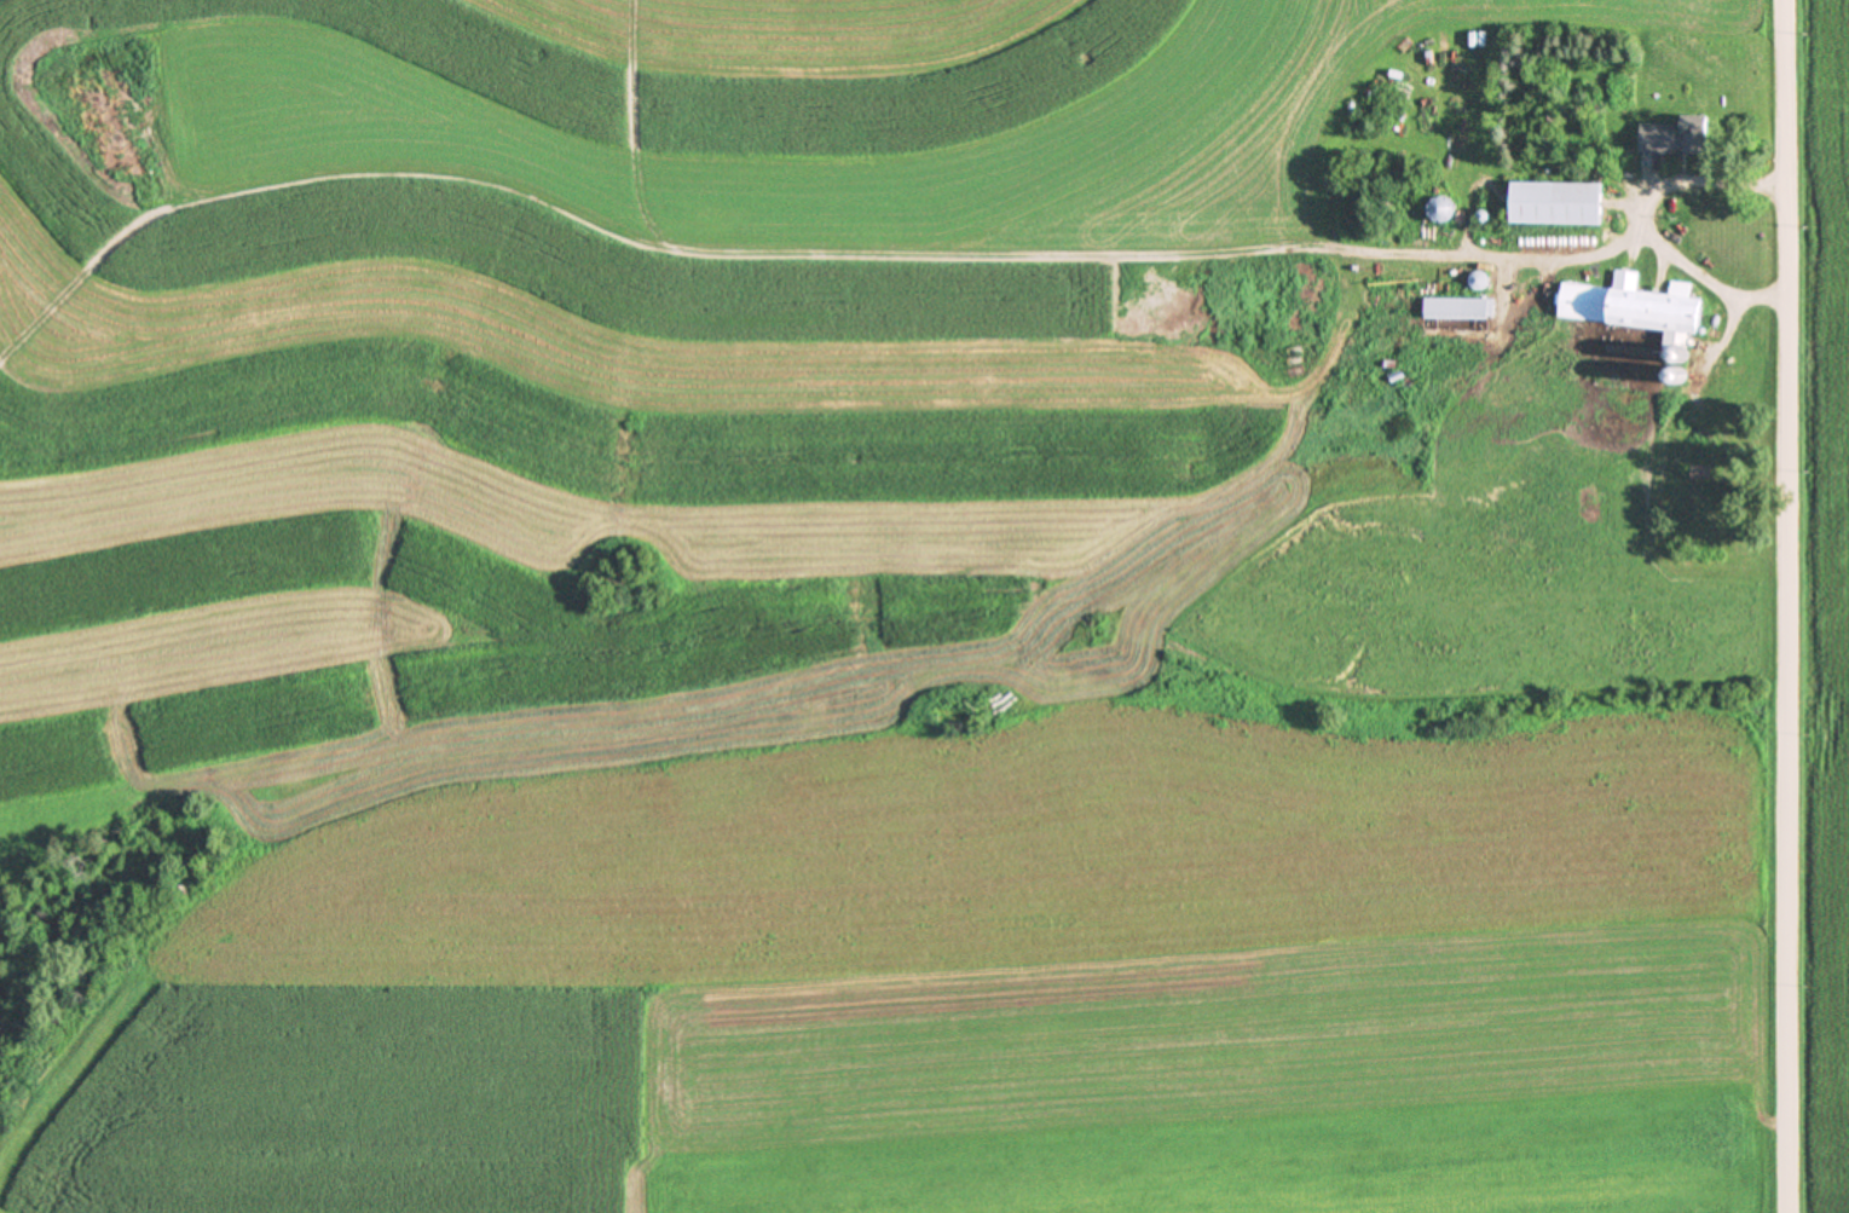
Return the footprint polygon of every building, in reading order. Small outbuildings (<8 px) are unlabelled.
[(1642,153),(1700,153),(1700,125),(1642,125),(1642,153)] [(1605,224),(1606,182),(1516,182),(1515,224),(1605,224)] [(1453,225),(1459,201),(1437,196),(1431,219),(1453,225)] [(1560,318),(1667,330),(1665,345),(1690,347),(1691,333),(1708,335),(1713,299),(1637,290),(1639,271),(1615,269),(1613,287),(1565,282),(1560,318)] [(1491,319),(1491,297),(1426,297),(1426,319),(1491,319)] [(1712,465),(1692,465),(1692,480),(1712,480),(1712,465)]
